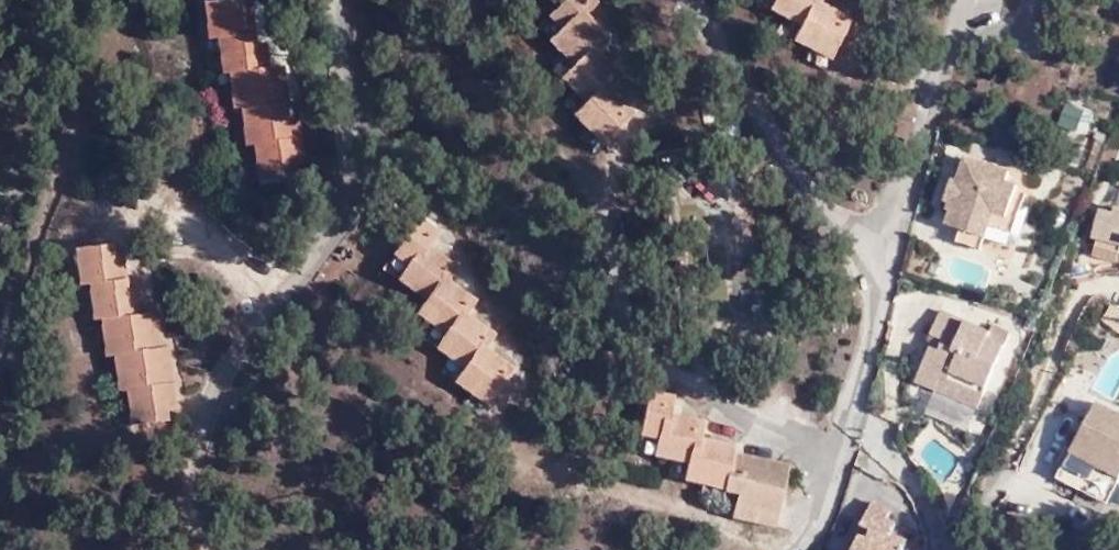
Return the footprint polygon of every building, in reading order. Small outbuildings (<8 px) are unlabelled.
[(209,12),(218,13),(223,47),(231,46),(237,82),(245,81),(249,115),(256,116),(261,152),(296,148),(295,138),(305,137),(301,87),(290,86),(287,75),(286,51),(278,51),(276,40),(266,41),(263,18),(257,18),(255,0),(207,0),(209,12)] [(638,85),(616,59),(627,46),(603,22),(613,11),(603,0),(558,0),(559,2),(549,13),(575,40),(564,51),(588,77),(577,89),(603,119),(638,85)] [(833,27),(846,0),(799,0),(795,10),(833,27)] [(992,186),(1016,193),(1024,167),(1017,164),(1019,159),(1006,154),(1007,144),(964,128),(946,184),(951,185),(948,198),(958,200),(987,208),(990,197),(992,186)] [(1012,205),(1016,193),(992,186),(990,197),(1012,205)] [(495,384),(522,343),(493,320),(501,307),(475,286),(484,273),(455,251),(463,238),(436,218),(445,205),(429,192),(423,199),(419,195),(398,230),(410,237),(401,253),(429,274),(420,286),(447,308),(438,320),(466,342),(460,355),(495,384)] [(1118,248),(1118,194),(1110,192),(1100,221),(1087,218),(1081,256),(1099,257),(1111,250),(1118,248)] [(987,208),(958,200),(954,213),(983,221),(987,208)] [(116,221),(79,226),(86,262),(95,260),(100,296),(108,295),(113,330),(122,330),(126,364),(134,363),(140,402),(177,397),(177,387),(184,385),(177,334),(169,334),(164,298),(153,298),(152,288),(145,288),(142,262),(130,263),(124,231),(119,231),(116,221)] [(916,353),(936,362),(943,348),(967,359),(982,366),(1004,315),(990,309),(993,301),(942,280),(932,303),(945,309),(937,323),(930,320),(916,353)] [(925,318),(930,320),(937,323),(945,309),(932,303),(925,318)] [(943,348),(936,362),(960,372),(967,359),(943,348)] [(977,379),(982,366),(967,360),(960,372),(977,379)] [(797,434),(781,430),(780,441),(752,435),(755,423),(741,420),(742,415),(708,407),(710,392),(679,382),(683,367),(662,361),(658,375),(652,373),(643,410),(663,414),(661,428),(691,434),(688,451),(742,462),(737,487),(782,497),(797,434)] [(1116,460),(1118,454),(1118,390),(1093,376),(1070,421),(1060,439),(1093,456),(1096,451),(1116,460)] [(1108,475),(1116,460),(1096,451),(1093,456),(1060,439),(1070,421),(1063,417),(1051,443),(1108,475)] [(909,540),(900,535),(911,514),(896,506),(898,497),(889,494),(891,485),(877,476),(866,500),(873,505),(870,514),(863,510),(843,549),(906,549),(909,540)]
